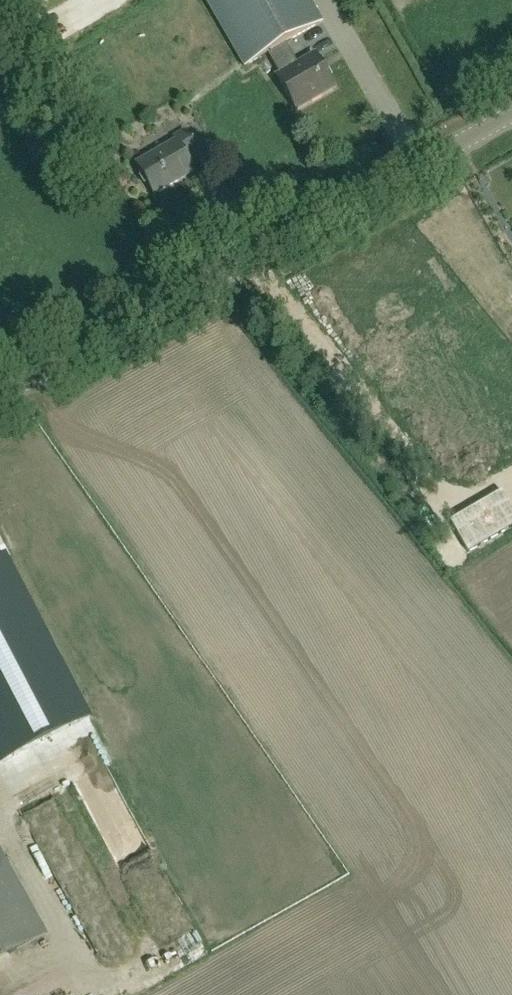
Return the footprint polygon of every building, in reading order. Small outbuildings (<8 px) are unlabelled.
[(335,87),(316,54),(298,64),(286,43),(323,21),(311,0),(207,0),(245,66),(268,53),(280,74),(277,76),(297,109),(335,87)] [(185,157),(196,151),(184,130),(173,136),(176,141),(136,163),(153,193),(193,171),(185,157)] [(450,522),(468,553),(511,528),(511,508),(502,491),(450,522)] [(90,717),(6,557),(0,560),(0,764),(90,717)] [(0,849),(0,958),(46,933),(0,849)]
